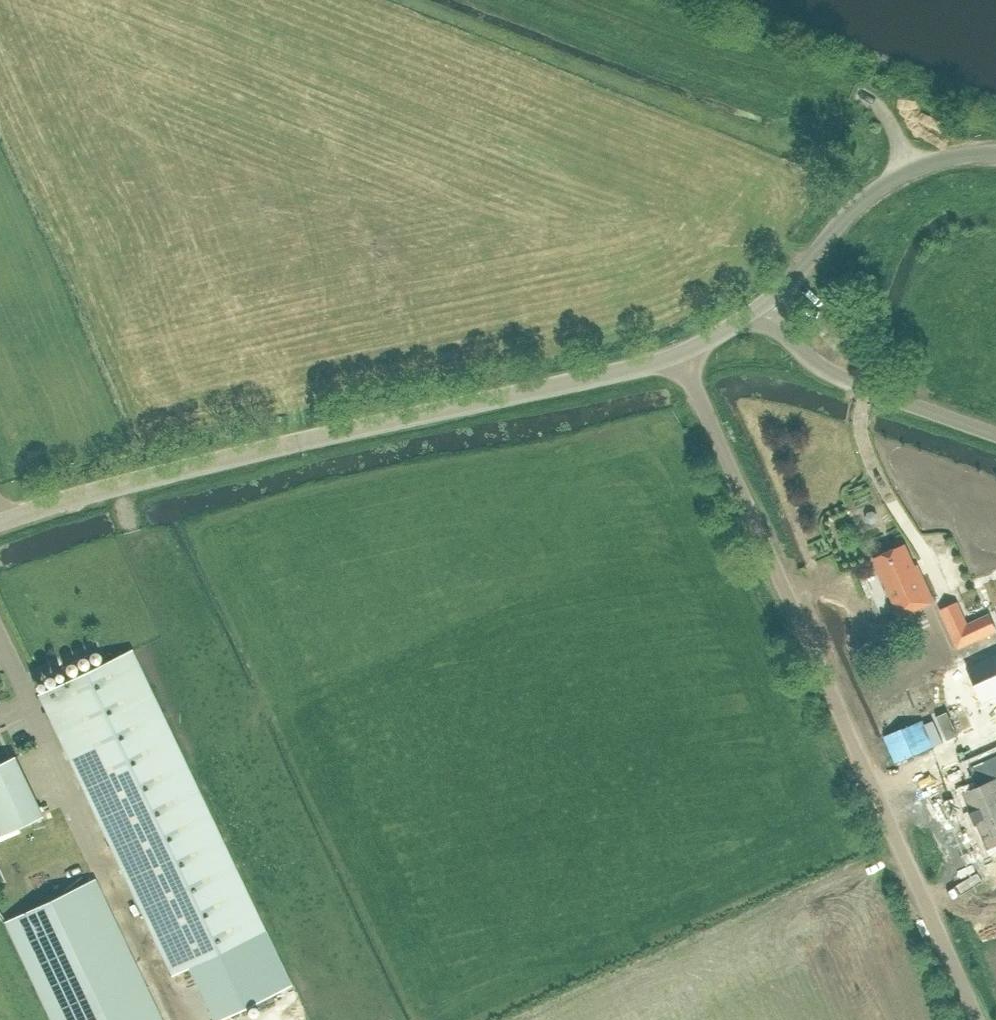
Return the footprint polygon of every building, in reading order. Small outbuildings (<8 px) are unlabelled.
[(919,575),(905,543),(874,557),(899,614),(933,599),(922,574),(919,575)] [(959,601),(939,608),(958,648),(995,632),(995,628),(989,613),(968,621),(959,601)] [(170,973),(264,929),(131,649),(38,694),(170,973)] [(966,667),(983,703),(995,697),(995,653),(966,667)] [(884,741),(894,768),(951,746),(945,731),(926,738),(922,727),(884,741)] [(976,759),(985,780),(972,786),(979,803),(976,804),(981,815),(984,814),(994,839),(995,838),(995,751),(976,759)] [(0,761),(0,834),(41,814),(13,755),(0,761)] [(51,1019),(162,1019),(94,878),(4,921),(51,1019)]
